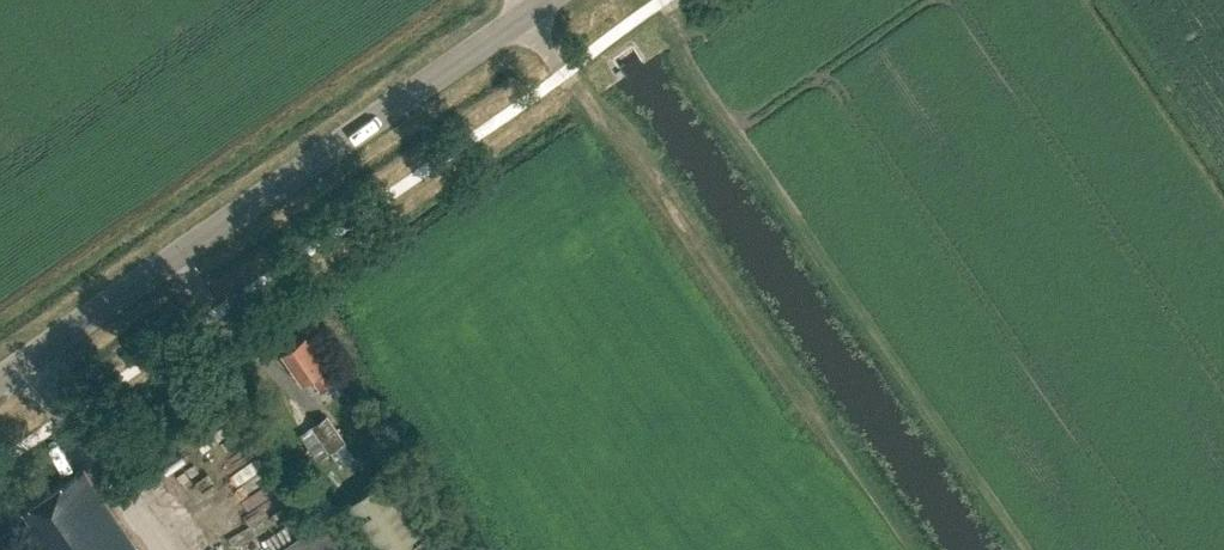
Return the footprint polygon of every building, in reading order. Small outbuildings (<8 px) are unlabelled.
[(304,381),(312,376),(321,389),(336,379),(326,366),(327,365),(306,335),(283,351),(304,381)] [(327,415),(313,425),(330,451),(345,441),(327,415)] [(370,460),(381,455),(375,438),(363,443),(370,460)] [(81,468),(24,507),(37,525),(31,529),(46,549),(138,549),(81,468)] [(279,520),(300,503),(284,484),(263,500),(279,520)] [(331,516),(281,549),(354,549),(331,516)]
